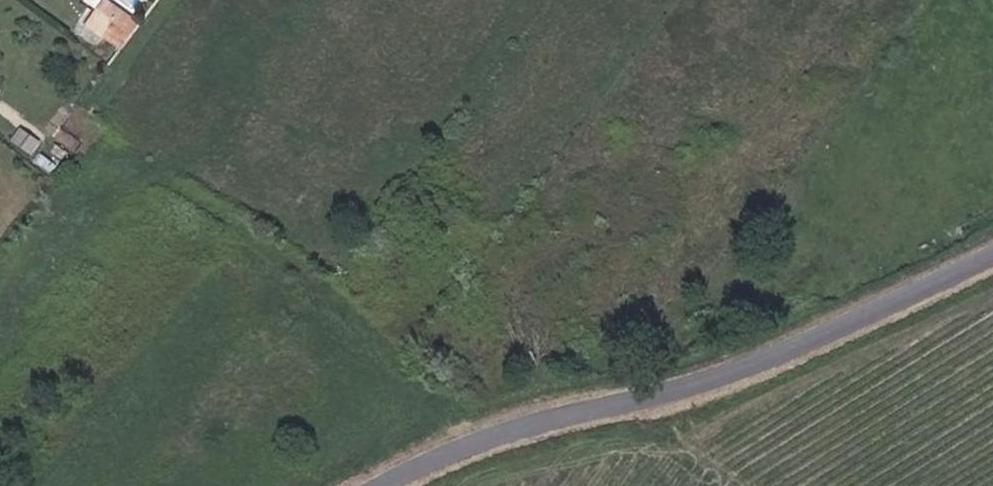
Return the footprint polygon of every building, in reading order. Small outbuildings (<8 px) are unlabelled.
[(87,25),(125,50),(144,22),(111,0),(104,0),(87,25)]
